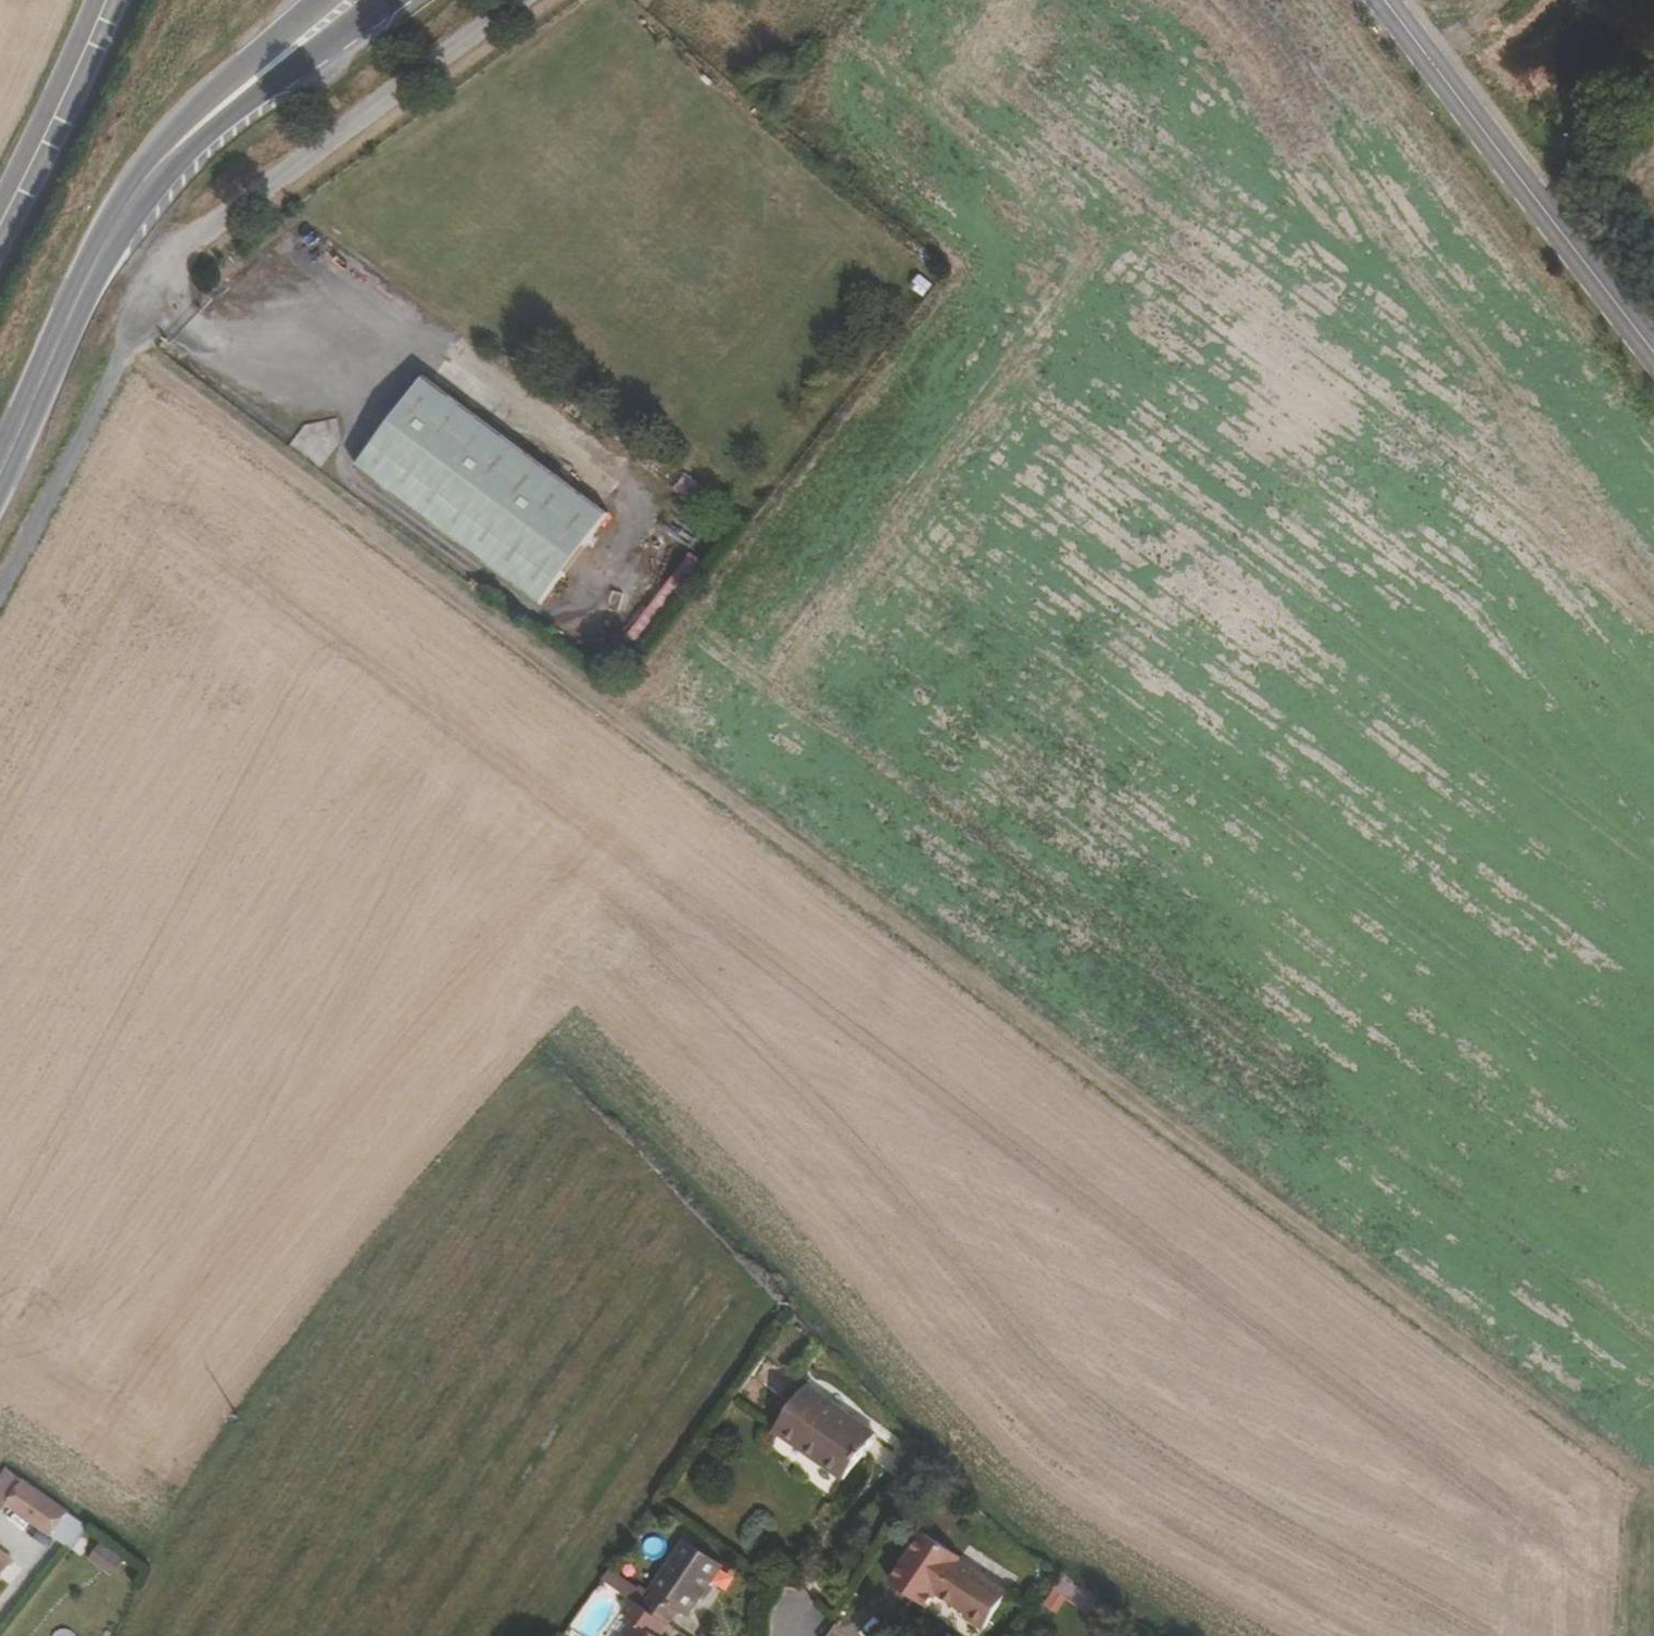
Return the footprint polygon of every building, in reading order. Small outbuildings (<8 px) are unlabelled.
[(613,511),(437,384),(367,477),(544,606),(613,511)] [(638,650),(705,564),(690,552),(623,639),(638,650)] [(878,1442),(817,1398),(787,1439),(849,1483),(878,1442)] [(55,1541),(72,1514),(26,1484),(8,1510),(55,1541)] [(692,1623),(729,1571),(689,1542),(652,1595),(656,1598),(647,1610),(674,1630),(684,1616),(692,1623)] [(0,1554),(0,1582),(1,1582),(14,1566),(0,1554)] [(985,1635),(1010,1599),(961,1566),(939,1599),(968,1618),(965,1622),(985,1635)] [(1045,1605),(1054,1611),(1063,1597),(1091,1616),(1101,1601),(1064,1576),(1045,1605)] [(881,1629),(895,1610),(876,1595),(862,1614),(881,1629)] [(674,1630),(647,1610),(637,1603),(627,1616),(639,1624),(631,1635),(670,1635),(674,1630)]
